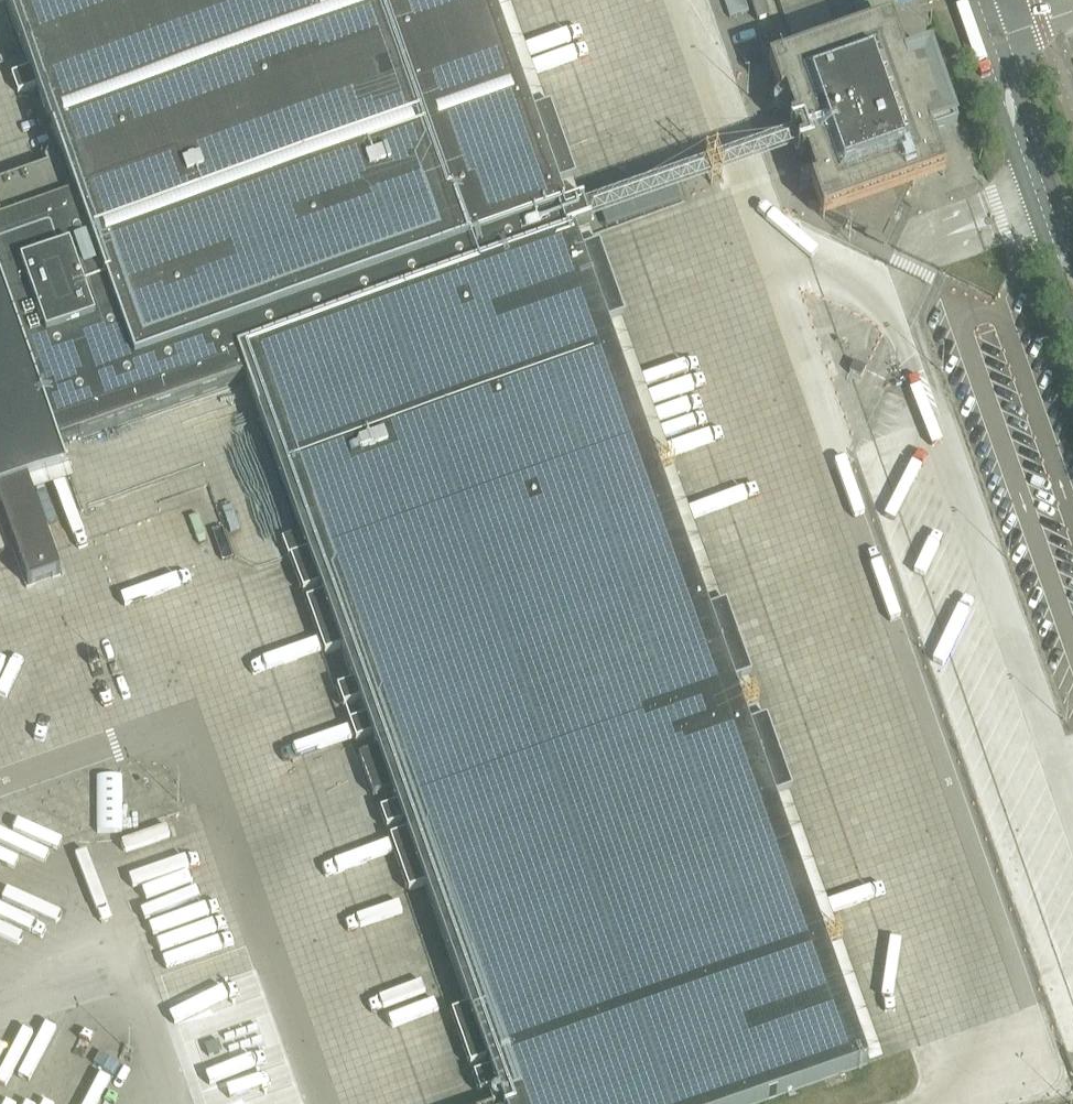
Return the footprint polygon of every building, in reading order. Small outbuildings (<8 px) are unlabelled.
[(28,588),(60,576),(28,484),(67,470),(59,447),(246,381),(301,535),(283,541),(289,559),(291,559),(303,594),(319,588),(323,597),(307,603),(325,656),(341,650),(353,685),(338,690),(344,708),(360,703),(366,719),(350,725),(356,743),(372,738),(377,752),(359,759),(373,799),(391,792),(397,807),(381,812),(387,830),(403,825),(406,834),(390,840),(409,893),(425,887),(468,1009),(452,1014),(471,1067),(487,1062),(490,1071),(474,1077),(480,1095),(496,1089),(502,1103),(762,1103),(820,1083),(868,1066),(828,953),(843,948),(839,936),(824,941),(776,804),(775,803),(750,731),(745,716),(759,711),(755,699),(740,704),(735,689),(709,616),(661,479),(675,474),(671,462),(657,467),(608,330),(608,329),(583,258),(583,257),(576,237),(590,232),(589,227),(587,223),(581,207),(567,212),(559,191),(534,119),(492,0),(0,0),(0,4),(6,2),(30,71),(12,78),(18,96),(36,89),(62,163),(0,185),(0,509),(28,588)] [(769,18),(763,0),(751,0),(750,0),(757,22),(769,18)] [(834,27),(824,0),(778,0),(793,41),(834,27)] [(811,188),(817,206),(809,209),(820,215),(823,222),(830,219),(883,245),(903,204),(909,191),(946,178),(932,140),(958,131),(930,54),(904,63),(891,25),(797,58),(769,68),(780,102),(785,100),(794,126),(790,128),(794,140),(798,139),(802,149),(798,150),(802,163),(806,161),(815,187),(811,188)] [(855,364),(850,374),(861,380),(866,370),(855,364)] [(122,779),(97,779),(98,833),(123,833),(122,779)]
